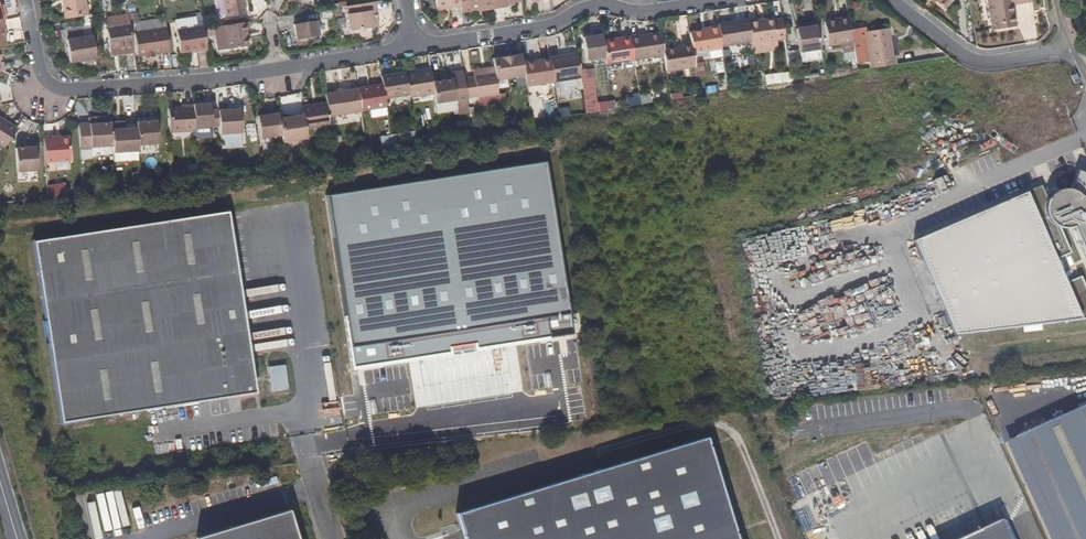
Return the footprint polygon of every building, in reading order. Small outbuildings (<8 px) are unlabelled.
[(65,19),(88,15),(86,0),(63,0),(65,19)] [(246,14),(244,0),(223,0),(225,17),(246,14)] [(452,9),(460,7),(459,0),(436,0),(437,7),(451,5),(452,9)] [(479,9),(493,7),(492,0),(459,0),(460,7),(461,12),(469,11),(469,13),(479,11),(479,9)] [(493,7),(493,9),(502,8),(501,3),(506,3),(521,1),(521,0),(492,0),(493,7)] [(945,9),(951,0),(934,0),(945,9)] [(1010,5),(1013,4),(1029,2),(1028,0),(986,0),(991,30),(1015,26),(1012,11),(1011,12),(1010,5)] [(372,28),(369,3),(345,7),(349,32),(372,28)] [(128,15),(106,19),(107,29),(129,25),(128,15)] [(827,46),(852,43),(850,34),(848,18),(823,21),(827,46)] [(751,41),(748,21),(748,19),(716,24),(717,26),(720,46),(751,41)] [(776,41),(784,40),(781,20),(773,21),(773,19),(758,22),(757,20),(748,21),(751,41),(752,45),(776,41)] [(319,36),(317,20),(293,24),(295,40),(319,36)] [(247,32),(250,31),(248,22),(224,26),(228,49),(248,46),(247,32)] [(109,49),(132,45),(129,25),(107,29),(106,29),(109,49)] [(176,31),(179,53),(206,49),(202,29),(202,26),(176,31)] [(707,30),(689,33),(691,45),(692,52),(720,48),(720,46),(717,26),(707,28),(707,30)] [(146,55),(153,53),(170,51),(166,28),(134,33),(138,56),(146,55)] [(798,52),(819,49),(816,28),(795,31),(798,52)] [(867,51),(870,69),(895,65),(894,56),(892,56),(888,29),(864,32),(867,51)] [(582,37),(585,61),(605,57),(602,41),(601,31),(592,32),(592,35),(582,37)] [(864,32),(850,34),(852,43),(853,53),(867,51),(864,32)] [(662,49),(659,33),(629,37),(633,59),(663,55),(662,49)] [(66,40),(69,63),(96,59),(92,36),(66,40)] [(633,59),(629,37),(602,41),(605,57),(606,64),(633,59)] [(753,54),(778,51),(776,41),(752,45),(753,54)] [(110,56),(134,52),(132,45),(109,49),(110,56)] [(692,52),(691,45),(662,49),(663,55),(665,72),(694,67),(692,52)] [(580,77),(576,53),(549,57),(553,81),(580,77)] [(494,72),(496,81),(524,77),(522,62),(521,54),(492,59),(494,72)] [(553,81),(549,57),(522,62),(524,77),(526,85),(553,81)] [(422,73),(415,74),(406,75),(409,95),(409,98),(434,93),(432,82),(430,69),(421,70),(422,73)] [(584,112),(613,111),(612,101),(596,102),(594,69),(581,70),(584,112)] [(452,80),(455,100),(458,113),(468,111),(466,97),(463,79),(462,70),(451,72),(451,75),(452,80)] [(1078,79),(1074,71),(1069,73),(1072,82),(1078,79)] [(472,76),(472,77),(476,95),(476,97),(498,94),(496,81),(494,72),(472,76)] [(405,73),(381,77),(382,85),(384,99),(409,95),(406,75),(405,73)] [(764,76),(766,85),(775,83),(774,75),(764,76)] [(466,97),(476,95),(472,77),(463,79),(466,97)] [(455,100),(452,80),(441,81),(432,82),(434,93),(435,104),(455,100)] [(357,89),(361,111),(386,107),(384,99),(382,85),(357,89)] [(357,89),(325,94),(326,103),(328,117),(361,112),(361,111),(357,89)] [(476,97),(477,104),(499,101),(498,94),(476,97)] [(211,127),(211,110),(210,103),(193,104),(194,128),(211,127)] [(326,103),(301,107),(303,115),(305,129),(330,125),(328,117),(326,103)] [(181,108),(168,109),(170,132),(194,131),(194,128),(193,104),(185,105),(185,108),(181,108)] [(218,110),(219,126),(220,135),(241,133),(240,109),(227,110),(226,107),(218,107),(218,110)] [(265,115),(253,117),(256,140),(281,136),(278,119),(277,111),(269,112),(270,114),(265,115)] [(278,119),(281,136),(282,143),(306,139),(305,129),(303,115),(278,119)] [(90,124),(78,125),(80,149),(112,146),(111,130),(111,123),(100,124),(100,117),(89,118),(90,124)] [(4,148),(16,129),(0,119),(0,145),(4,148)] [(136,122),(136,124),(136,129),(138,147),(158,145),(156,121),(136,122)] [(111,130),(112,146),(113,153),(138,152),(138,147),(136,129),(111,130)] [(52,137),(43,138),(45,162),(70,161),(69,139),(59,140),(52,140),(52,137)] [(37,171),(35,147),(15,149),(17,173),(37,171)] [(110,147),(79,152),(80,156),(110,152),(110,147)] [(547,162),(328,196),(355,368),(574,333),(547,162)] [(189,166),(189,174),(197,174),(197,165),(189,166)] [(1069,190),(1068,189),(1064,189),(1061,189),(1057,190),(1056,190),(1054,186),(1042,191),(1040,185),(912,240),(953,335),(1085,318),(1085,291),(1080,276),(1077,278),(1066,254),(1069,253),(1059,228),(1062,229),(1066,228),(1070,228),(1071,227),(1085,262),(1085,175),(1084,173),(1076,170),(1069,190)] [(254,392),(226,211),(43,244),(71,425),(254,392)] [(267,368),(271,392),(288,390),(283,365),(267,368)] [(1019,438),(1065,538),(1085,538),(1085,407),(1019,438)] [(461,538),(735,538),(704,436),(453,512),(461,538)] [(196,538),(296,538),(288,511),(196,538)]
